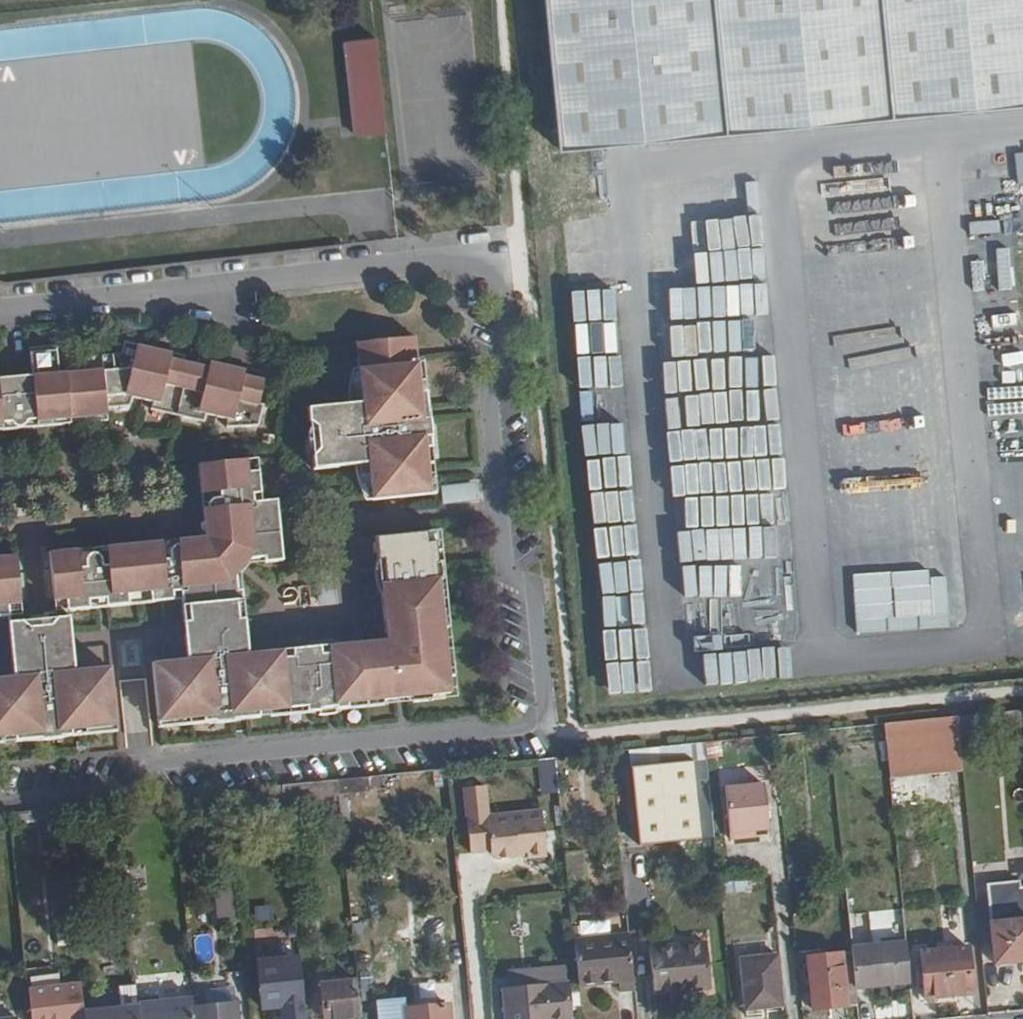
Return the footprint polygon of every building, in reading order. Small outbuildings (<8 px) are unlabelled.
[(578,137),(1022,97),(1022,0),(565,0),(578,137)] [(377,41),(344,44),(354,136),(387,133),(377,41)] [(567,158),(572,195),(603,191),(598,153),(567,158)] [(618,351),(617,318),(600,319),(598,286),(571,286),(573,353),(618,351)] [(420,332),(360,338),(366,397),(312,403),(313,416),(323,422),(325,436),(317,443),(319,465),(376,458),(378,475),(402,474),(404,484),(436,482),(431,444),(437,444),(437,416),(434,411),(432,401),(427,401),(423,365),(415,366),(415,360),(423,360),(420,332)] [(153,402),(206,415),(209,407),(229,413),(228,422),(261,422),(267,400),(263,398),(268,375),(248,370),(250,364),(214,355),(212,360),(175,351),(175,344),(141,336),(137,346),(125,343),(86,347),(87,360),(62,362),(58,337),(33,340),(35,366),(1,370),(0,363),(0,418),(6,417),(5,409),(39,406),(39,412),(111,404),(111,398),(133,396),(135,388),(155,393),(153,402)] [(714,345),(660,347),(662,412),(720,410),(719,377),(703,378),(703,363),(715,363),(714,345)] [(621,388),(579,392),(592,525),(635,520),(629,454),(612,455),(609,420),(624,419),(621,388)] [(208,459),(211,487),(206,487),(211,527),(248,556),(270,553),(271,558),(289,557),(282,495),(259,497),(258,489),(267,488),(264,466),(253,467),(252,455),(208,459)] [(440,487),(442,506),(478,500),(475,482),(440,487)] [(458,688),(454,652),(451,644),(443,645),(443,634),(452,634),(450,613),(441,613),(440,595),(448,594),(446,573),(450,573),(448,557),(444,557),(442,537),(433,537),(432,527),(381,532),(390,628),(400,636),(393,643),(357,646),(357,638),(335,640),(335,649),(320,650),(321,643),(300,645),(299,652),(289,653),(289,645),(263,647),(263,653),(233,654),(234,662),(212,663),(212,657),(178,661),(178,657),(158,658),(163,712),(194,710),(195,714),(208,714),(209,719),(241,718),(240,704),(294,699),(294,704),(311,703),(311,707),(324,706),(324,710),(342,710),(354,705),(353,698),(404,693),(403,683),(413,683),(414,692),(458,688)] [(112,596),(112,603),(135,601),(134,588),(155,587),(155,599),(178,597),(177,587),(186,587),(189,610),(250,605),(249,586),(243,586),(241,565),(201,533),(54,547),(59,595),(72,595),(73,607),(95,605),(94,597),(112,596)] [(15,614),(14,602),(26,601),(20,553),(0,555),(0,615),(15,614)] [(117,664),(95,666),(96,670),(64,672),(64,679),(42,680),(41,675),(12,677),(12,674),(0,676),(0,724),(17,723),(17,729),(35,728),(35,732),(47,737),(68,735),(67,722),(122,717),(117,664)] [(967,758),(963,710),(890,718),(894,765),(967,758)] [(639,843),(713,837),(706,756),(698,757),(697,742),(649,746),(650,759),(633,760),(639,843)] [(563,781),(560,752),(545,753),(547,782),(563,781)] [(342,790),(340,774),(285,779),(287,795),(342,790)] [(731,838),(771,832),(763,778),(723,784),(731,838)] [(550,850),(545,805),(490,811),(493,849),(499,854),(514,852),(520,847),(532,846),(533,852),(550,850)] [(585,849),(565,850),(567,874),(586,873),(585,849)] [(994,879),(1001,959),(1022,957),(1022,877),(994,879)] [(746,879),(721,880),(721,891),(746,890),(746,879)] [(639,986),(633,930),(580,935),(585,984),(622,981),(623,987),(639,986)] [(717,984),(712,937),(653,944),(657,990),(717,984)] [(916,978),(912,937),(857,943),(861,984),(916,978)] [(978,990),(974,938),(925,944),(931,995),(978,990)] [(854,999),(849,946),(810,949),(815,1002),(854,999)] [(785,999),(781,949),(745,951),(750,1002),(785,999)] [(279,1018),(303,1018),(301,951),(256,953),(258,1007),(279,1007),(279,1018)] [(365,1013),(361,977),(326,981),(330,1017),(365,1013)] [(574,1012),(571,979),(508,984),(511,1018),(552,1018),(552,1014),(574,1012)] [(86,980),(36,985),(39,1018),(90,1018),(89,1009),(86,980)] [(198,995),(161,998),(160,993),(143,994),(144,1004),(146,1018),(200,1018),(199,1005),(198,995)] [(242,1000),(199,1005),(200,1018),(243,1018),(242,1000)] [(452,1001),(409,1005),(410,1018),(454,1018),(452,1001)] [(144,1004),(89,1009),(90,1018),(146,1018),(144,1004)]
